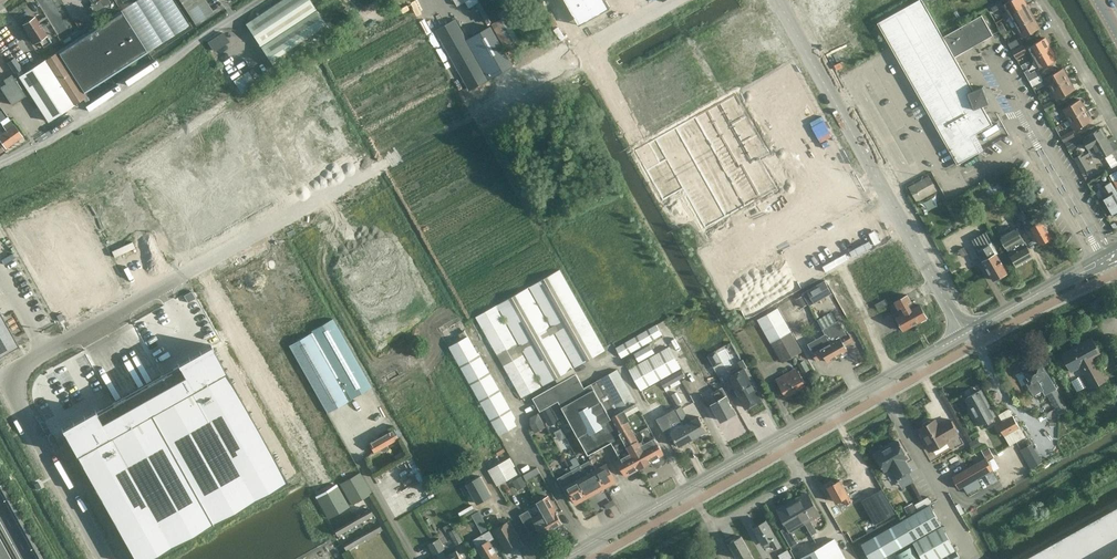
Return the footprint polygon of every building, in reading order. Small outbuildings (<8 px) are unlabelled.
[(195,23),(213,11),(206,0),(180,0),(195,23)] [(245,24),(275,69),(331,32),(310,0),(281,0),(245,24)] [(580,24),(610,8),(606,0),(566,0),(580,24)] [(881,18),(955,164),(985,149),(976,132),(994,123),(984,104),(991,101),(982,84),(974,89),(956,53),(994,34),(984,13),(943,34),(926,0),(917,0),(881,18)] [(1010,15),(1027,5),(1025,0),(1009,0),(1003,3),(1007,10),(1004,12),(1007,17),(1010,15)] [(1004,5),(1002,1),(991,7),(993,11),(1004,5)] [(1027,5),(1010,15),(1016,26),(1034,16),(1027,5)] [(148,52),(121,10),(57,51),(84,92),(148,52)] [(499,19),(512,39),(518,35),(506,15),(499,19)] [(35,16),(31,19),(30,19),(26,20),(23,23),(23,24),(22,25),(34,43),(39,40),(43,46),(51,42),(47,35),(48,35),(35,16)] [(1023,38),(1040,28),(1034,16),(1016,26),(1012,28),(1015,33),(1019,31),(1023,38)] [(491,26),(467,39),(455,19),(436,30),(469,89),(513,65),(491,26)] [(1003,34),(1008,32),(1003,23),(998,25),(1003,34)] [(223,32),(208,42),(214,50),(229,41),(223,32)] [(1024,43),(1021,36),(1008,43),(1012,50),(1023,44),(1024,43)] [(1051,48),(1045,37),(1027,47),(1033,58),(1051,48)] [(1023,44),(1012,50),(1016,58),(1027,52),(1023,44)] [(1051,48),(1033,58),(1039,69),(1057,58),(1051,48)] [(57,51),(38,64),(22,73),(52,119),(68,108),(87,96),(84,92),(57,51)] [(15,73),(23,68),(15,57),(7,62),(15,73)] [(1051,88),(1069,79),(1063,68),(1045,77),(1051,88)] [(235,77),(241,90),(257,82),(250,69),(235,77)] [(1024,71),(1029,81),(1040,75),(1037,69),(1030,72),(1028,69),(1024,71)] [(12,105),(26,95),(12,74),(4,79),(6,83),(0,87),(12,105)] [(1043,81),(1040,75),(1029,81),(1032,86),(1043,81)] [(1075,90),(1069,79),(1051,88),(1057,99),(1075,90)] [(741,86),(641,143),(670,196),(690,184),(712,224),(781,184),(783,187),(786,186),(767,153),(776,148),(741,86)] [(1069,119),(1086,109),(1080,99),(1063,108),(1069,119)] [(1043,105),(1046,111),(1053,108),(1056,106),(1052,100),(1043,105)] [(1053,108),(1046,111),(1050,118),(1060,113),(1056,106),(1053,108)] [(1072,124),(1075,130),(1092,120),(1086,109),(1069,119),(1065,122),(1068,127),(1072,124)] [(0,134),(0,139),(6,148),(23,136),(14,124),(10,119),(2,125),(6,130),(0,134)] [(1107,139),(1101,127),(1087,135),(1087,136),(1082,139),(1084,142),(1088,149),(1107,139)] [(1061,136),(1064,142),(1074,136),(1072,130),(1061,136)] [(1084,142),(1082,139),(1079,133),(1065,142),(1070,150),(1084,142)] [(1107,139),(1088,149),(1073,158),(1082,173),(1091,168),(1085,158),(1095,152),(1100,160),(1114,151),(1107,139)] [(1108,162),(1112,168),(1116,165),(1116,161),(1116,158),(1108,162)] [(917,202),(937,190),(928,175),(908,187),(917,202)] [(1113,194),(1102,200),(1111,214),(1112,214),(1114,215),(1116,214),(1116,200),(1116,199),(1116,198),(1116,192),(1111,182),(1099,190),(1102,196),(1111,190),(1113,194)] [(1034,195),(1018,204),(1021,210),(1038,201),(1034,195)] [(1021,210),(1017,213),(1022,220),(1026,218),(1021,210)] [(1036,223),(1030,227),(1040,244),(1052,237),(1038,212),(1032,215),(1036,223)] [(76,215),(16,248),(29,272),(53,258),(82,310),(118,290),(76,215)] [(1017,266),(1033,257),(1017,228),(1000,237),(1017,266)] [(1007,272),(997,253),(999,252),(987,231),(972,240),(983,260),(982,261),(993,280),(1007,272)] [(964,247),(959,249),(963,256),(968,254),(964,247)] [(528,288),(495,306),(476,317),(521,397),(541,386),(508,328),(510,328),(543,385),(573,368),(553,333),(555,332),(576,368),(605,350),(560,269),(529,286),(552,326),(550,327),(528,288)] [(825,280),(807,290),(814,302),(832,293),(825,280)] [(901,297),(915,324),(927,318),(920,304),(911,308),(909,303),(912,301),(908,294),(901,297)] [(901,314),(896,317),(903,330),(915,324),(901,297),(894,301),(901,314)] [(777,307),(757,318),(770,341),(780,336),(781,337),(791,331),(777,307)] [(19,345),(0,311),(0,356),(19,345)] [(289,345),(327,413),(349,401),(349,400),(372,387),(334,318),(314,330),(314,331),(289,345)] [(451,339),(463,328),(457,320),(444,331),(451,339)] [(825,334),(838,356),(848,350),(845,345),(853,341),(849,333),(847,334),(839,320),(823,329),(825,333),(825,334)] [(621,358),(662,334),(656,324),(616,347),(621,358)] [(792,328),(797,337),(803,334),(798,325),(792,328)] [(802,351),(791,331),(781,337),(780,336),(770,341),(770,342),(782,363),(802,351)] [(826,344),(812,352),(817,361),(824,357),(827,362),(838,356),(825,334),(821,336),(826,344)] [(468,336),(462,339),(449,346),(499,435),(517,425),(514,420),(515,418),(478,352),(477,353),(468,336)] [(1061,354),(1072,372),(1081,368),(1092,388),(1107,380),(1095,359),(1102,355),(1092,337),(1061,354)] [(62,428),(135,558),(148,558),(288,481),(211,344),(210,344),(212,347),(201,353),(200,350),(199,351),(201,353),(190,359),(189,357),(188,357),(190,359),(180,365),(178,363),(179,366),(163,375),(162,375),(113,402),(113,403),(97,412),(95,409),(95,410),(96,412),(86,418),(84,415),(84,416),(85,418),(75,424),(73,422),(74,424),(64,430),(62,428)] [(639,361),(655,352),(650,344),(634,353),(639,361)] [(669,346),(629,369),(641,390),(681,368),(669,346)] [(716,352),(709,356),(714,365),(721,362),(716,352)] [(743,359),(738,362),(742,369),(747,366),(743,359)] [(804,360),(798,363),(803,372),(809,369),(804,360)] [(1039,379),(1048,374),(1040,361),(1023,370),(1030,382),(1027,383),(1034,395),(1045,389),(1039,379)] [(796,367),(776,378),(786,396),(806,384),(796,367)] [(617,369),(597,380),(591,383),(593,388),(615,425),(639,468),(651,462),(653,466),(656,466),(663,462),(664,459),(662,456),(664,454),(617,369)] [(685,378),(681,370),(660,382),(664,388),(685,378)] [(751,382),(745,372),(730,380),(746,408),(761,399),(755,390),(757,389),(753,381),(751,382)] [(616,460),(625,476),(639,468),(615,425),(593,388),(591,383),(584,387),(576,373),(532,397),(540,411),(556,402),(587,456),(598,450),(610,444),(612,446),(613,446),(620,458),(616,460)] [(1080,376),(1071,380),(1076,391),(1086,386),(1083,380),(1082,379),(1080,376)] [(735,413),(721,387),(712,392),(716,400),(712,403),(712,404),(711,405),(713,409),(715,409),(722,420),(726,418),(727,419),(731,416),(731,415),(735,413)] [(1055,388),(1047,393),(1059,414),(1068,409),(1055,388)] [(980,425),(995,416),(981,390),(965,399),(980,425)] [(675,392),(669,395),(675,405),(681,402),(675,392)] [(658,402),(648,407),(653,416),(663,411),(658,402)] [(1086,402),(1079,406),(1083,412),(1089,409),(1086,402)] [(549,406),(538,412),(546,426),(557,420),(552,411),(549,406)] [(676,409),(693,438),(707,430),(698,415),(688,422),(687,420),(688,418),(681,406),(676,409)] [(670,432),(679,446),(693,438),(676,409),(671,412),(678,424),(680,423),(681,425),(670,432)] [(1025,437),(1009,409),(998,415),(1002,421),(997,424),(1010,445),(1025,437)] [(538,412),(528,418),(531,423),(529,424),(535,433),(546,426),(538,412)] [(940,427),(936,420),(932,422),(931,420),(929,420),(924,423),(923,425),(924,426),(921,428),(933,450),(948,442),(947,439),(958,433),(951,419),(944,423),(944,424),(940,427)] [(387,446),(386,445),(398,438),(393,429),(368,443),(373,453),(379,449),(380,450),(382,451),(384,451),(386,450),(387,448),(387,446)] [(978,437),(971,441),(974,448),(981,444),(978,437)] [(901,446),(898,441),(875,454),(885,471),(891,467),(898,478),(911,471),(904,459),(908,457),(901,446)] [(1035,442),(1022,447),(1030,466),(1042,461),(1035,442)] [(989,460),(995,457),(989,447),(983,450),(989,460)] [(589,458),(605,486),(608,484),(610,485),(613,483),(614,481),(615,481),(606,464),(601,467),(599,465),(598,464),(595,458),(595,457),(594,455),(589,458)] [(957,490),(964,487),(993,469),(986,457),(950,477),(957,490)] [(488,470),(497,485),(517,473),(509,458),(488,470)] [(580,465),(595,491),(599,490),(601,490),(604,488),(604,486),(605,486),(589,458),(588,458),(589,460),(580,465)] [(571,470),(586,497),(587,496),(588,497),(592,495),(592,493),(595,491),(580,465),(571,470)] [(537,467),(523,475),(526,480),(540,472),(537,467)] [(576,502),(577,502),(579,502),(582,500),(583,499),(586,497),(571,470),(557,478),(567,495),(571,493),(576,502)] [(372,493),(360,472),(337,485),(350,506),(372,493)] [(521,475),(512,480),(518,490),(526,485),(521,475)] [(466,484),(477,503),(490,495),(480,476),(466,484)] [(829,484),(829,485),(827,486),(837,503),(843,499),(847,505),(852,502),(840,480),(835,483),(833,482),(829,484)] [(881,489),(861,501),(875,525),(895,513),(881,489)] [(807,492),(792,501),(805,524),(811,535),(817,531),(811,521),(820,515),(807,492)] [(536,502),(541,512),(551,528),(561,523),(553,508),(554,507),(547,496),(536,502)] [(791,532),(805,524),(792,501),(777,510),(787,526),(780,530),(791,547),(797,543),(791,532)] [(913,502),(904,507),(908,514),(917,509),(913,502)] [(472,504),(458,512),(460,516),(474,508),(472,504)] [(861,544),(870,558),(880,558),(941,524),(930,505),(861,544)] [(1022,558),(1116,558),(1116,506),(1022,558)] [(375,517),(370,508),(333,529),(336,535),(337,534),(339,537),(375,517)] [(541,534),(551,528),(541,512),(530,518),(525,510),(517,514),(524,528),(532,524),(534,529),(537,528),(541,534)] [(753,527),(763,544),(768,541),(774,550),(781,546),(766,520),(753,527)] [(507,552),(522,544),(509,521),(495,529),(507,552)] [(450,523),(444,527),(446,531),(453,528),(450,523)] [(346,551),(382,530),(379,524),(343,544),(346,551)] [(913,542),(923,558),(938,558),(955,549),(942,526),(913,542)] [(461,540),(454,527),(447,531),(455,544),(461,540)] [(473,539),(484,558),(497,558),(499,558),(489,541),(494,538),(489,530),(473,539)] [(733,551),(732,551),(735,557),(736,557),(738,558),(744,556),(745,558),(754,558),(741,536),(735,539),(734,538),(730,540),(730,542),(728,543),(733,551)] [(443,558),(462,558),(456,549),(446,555),(442,550),(445,548),(439,538),(434,541),(443,558)] [(835,538),(797,558),(847,558),(835,538)] [(434,541),(428,544),(434,555),(436,554),(439,558),(443,558),(434,541)] [(896,554),(899,558),(919,558),(911,546),(896,554)] [(778,555),(781,558),(788,558),(792,557),(787,549),(778,555)] [(940,558),(941,558),(960,558),(961,558),(956,550),(940,558)]
